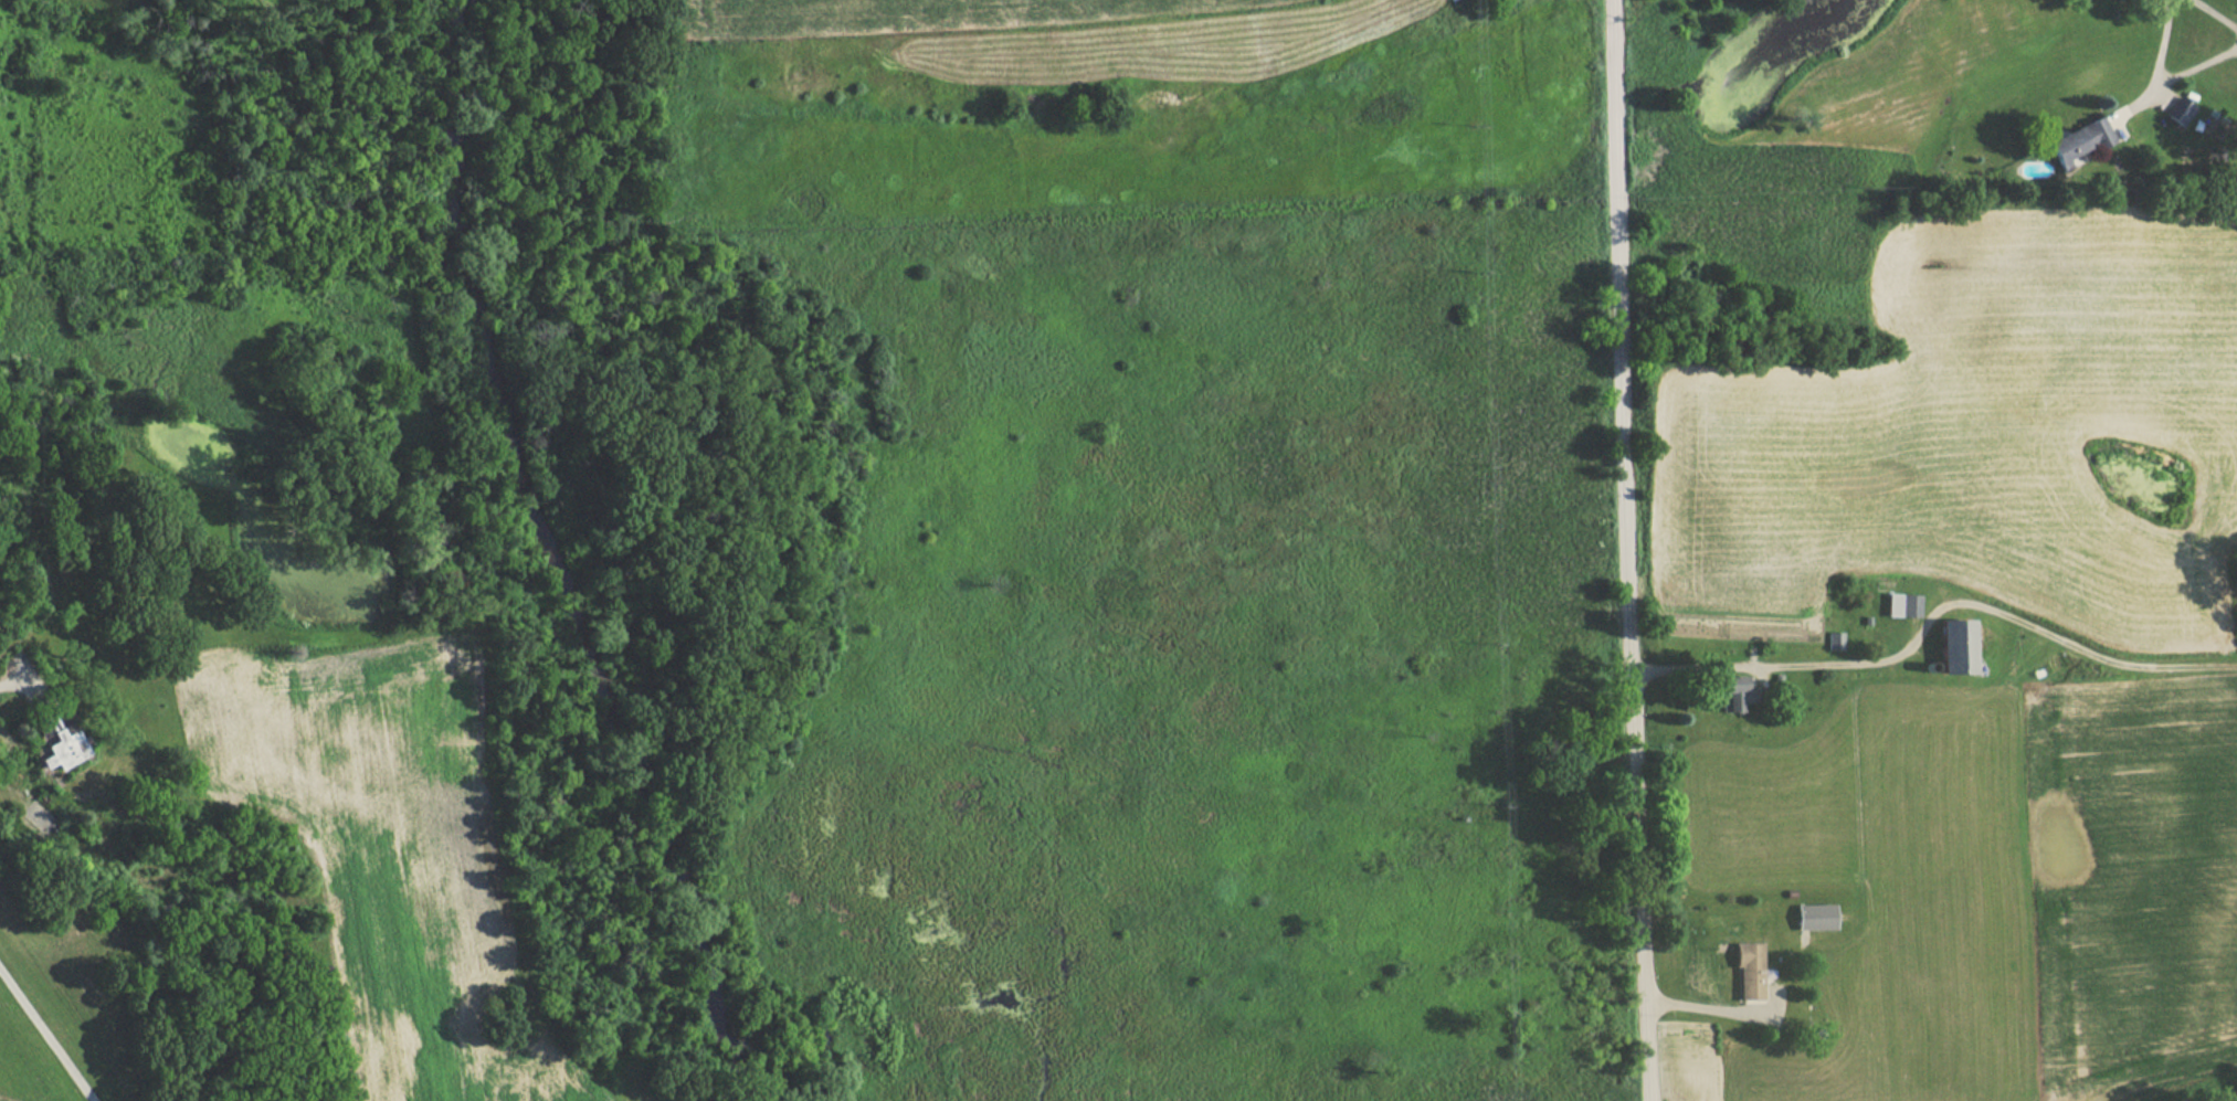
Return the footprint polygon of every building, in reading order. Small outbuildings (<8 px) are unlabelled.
[(2194,108),(2176,96),(2162,116),(2180,128),(2194,108)] [(2061,161),(2082,149),(2080,145),(2090,139),(2094,149),(2111,140),(2106,131),(2112,128),(2104,113),(2098,117),(2097,115),(2080,124),(2082,128),(2074,134),(2069,127),(2039,145),(2056,173),(2065,168),(2061,161)] [(1912,595),(1881,595),(1881,618),(1912,618),(1912,595)] [(1928,676),(1960,676),(1960,621),(1928,621),(1928,676)] [(1824,650),(1839,650),(1839,633),(1824,633),(1824,650)] [(1712,678),(1712,714),(1738,713),(1738,703),(1753,702),(1752,677),(1712,678)] [(84,731),(68,735),(66,729),(50,734),(61,769),(93,759),(84,731)] [(1829,929),(1829,904),(1791,904),(1791,929),(1829,929)] [(1731,944),(1731,999),(1758,999),(1758,944),(1731,944)]
